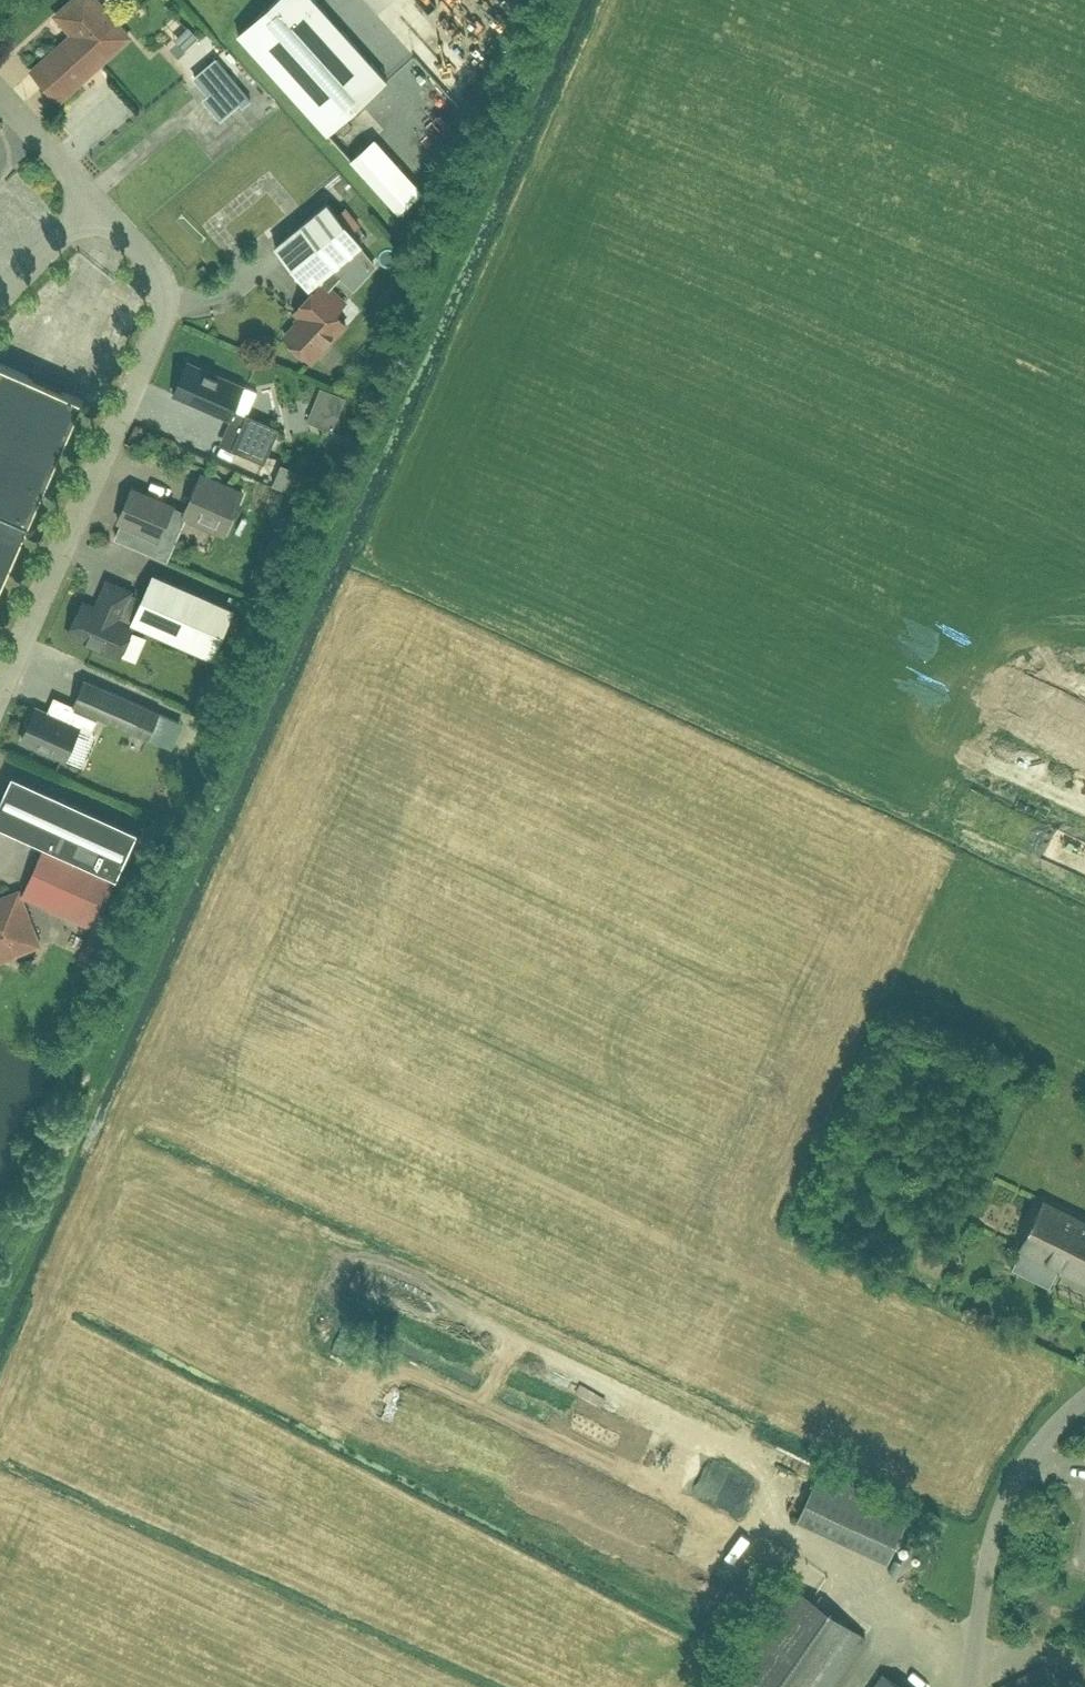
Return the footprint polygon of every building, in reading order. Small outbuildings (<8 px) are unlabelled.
[(129,36),(96,0),(72,0),(56,14),(73,33),(32,70),(58,99),(129,36)] [(317,0),(274,0),(238,32),(327,131),(387,78),(317,0)] [(185,20),(172,31),(182,42),(171,51),(182,63),(205,43),(185,20)] [(195,76),(208,92),(221,81),(243,107),(251,100),(216,58),(195,76)] [(400,213),(412,204),(367,147),(356,156),(400,213)] [(311,359),(346,322),(335,312),(345,301),(329,287),(332,283),(324,274),(362,243),(327,200),(275,244),(313,290),(295,310),(302,316),(285,334),(311,359)] [(84,398),(0,360),(0,588),(84,398)] [(245,385),(188,360),(173,392),(230,417),(231,417),(243,422),(232,447),(264,461),(280,426),(247,412),(247,413),(235,407),(245,385)] [(314,404),(339,415),(346,398),(321,387),(314,404)] [(214,483),(200,477),(185,510),(226,527),(242,491),(216,479),(214,483)] [(173,504),(133,486),(119,519),(159,536),(173,504)] [(96,606),(83,600),(69,632),(119,655),(134,621),(213,656),(235,607),(153,571),(142,597),(130,592),(131,590),(108,579),(96,606)] [(159,711),(85,678),(74,704),(148,736),(159,711)] [(67,719),(36,706),(22,738),(65,757),(79,726),(91,731),(97,718),(73,707),(67,719)] [(0,801),(0,822),(117,875),(138,829),(13,772),(0,801)] [(116,876),(45,843),(24,891),(95,923),(116,876)] [(17,893),(0,899),(0,957),(13,952),(12,950),(36,941),(17,893)] [(1043,1198),(1020,1246),(1084,1278),(1084,1219),(1043,1198)] [(888,1559),(911,1509),(819,1468),(797,1517),(888,1559)] [(894,1569),(905,1574),(914,1554),(904,1550),(894,1569)] [(865,1635),(793,1584),(720,1686),(829,1686),(865,1635)] [(883,1671),(872,1686),(906,1686),(883,1671)]
